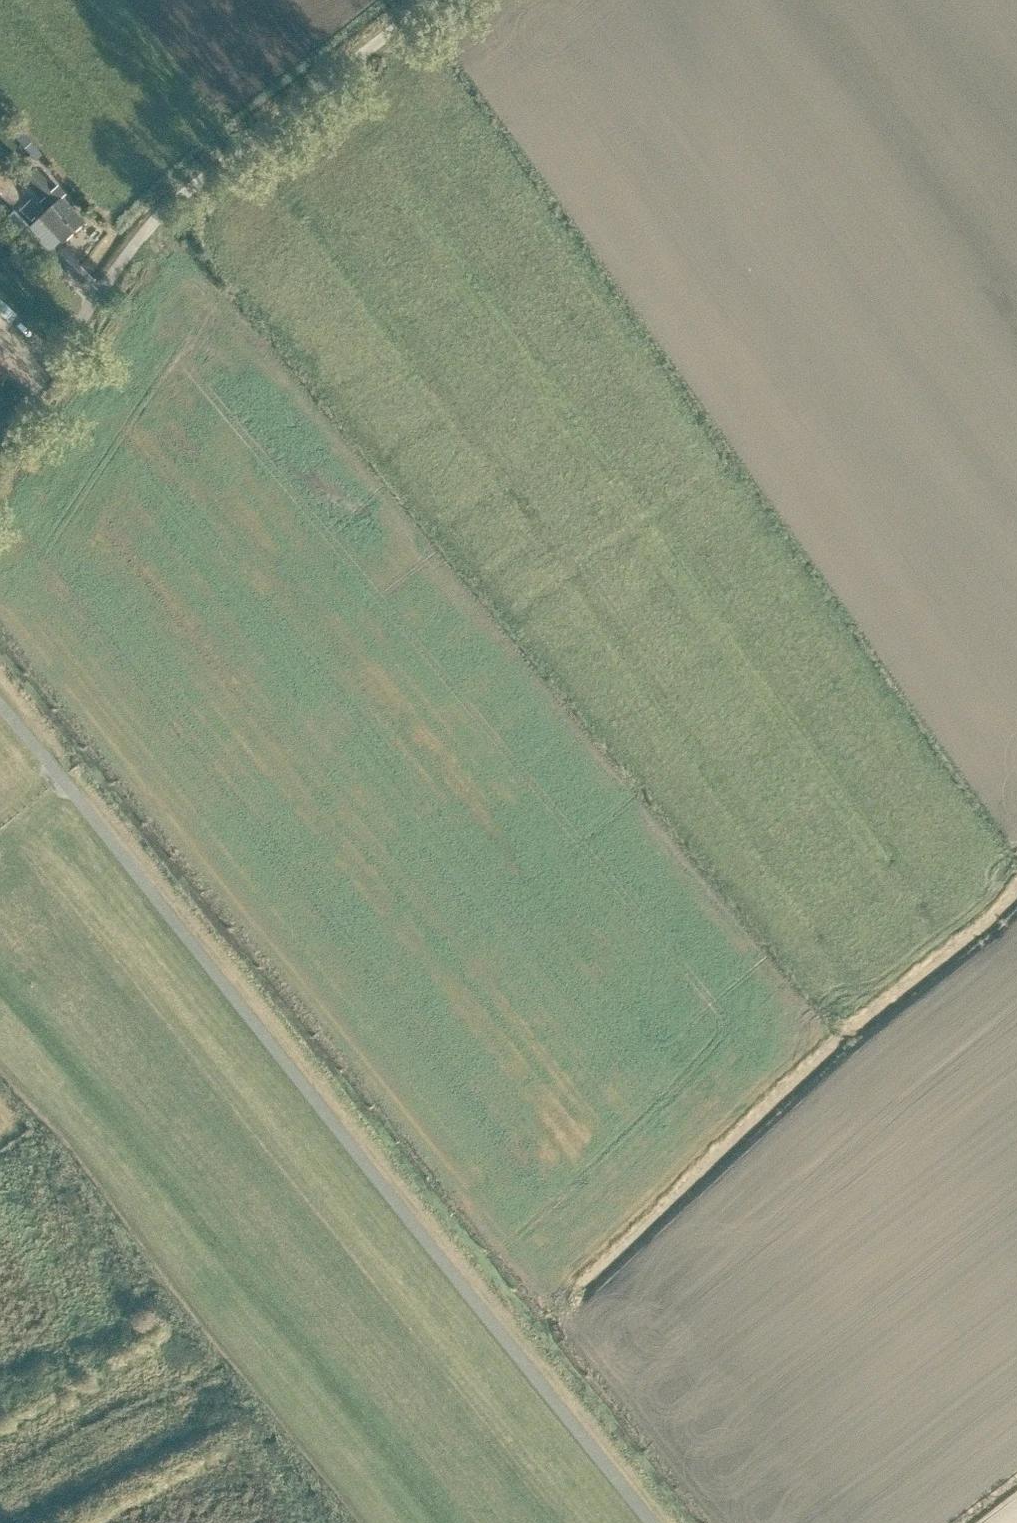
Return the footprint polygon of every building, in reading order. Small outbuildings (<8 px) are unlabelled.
[(94,226),(38,170),(27,181),(52,207),(28,231),(58,261),(94,226)]
